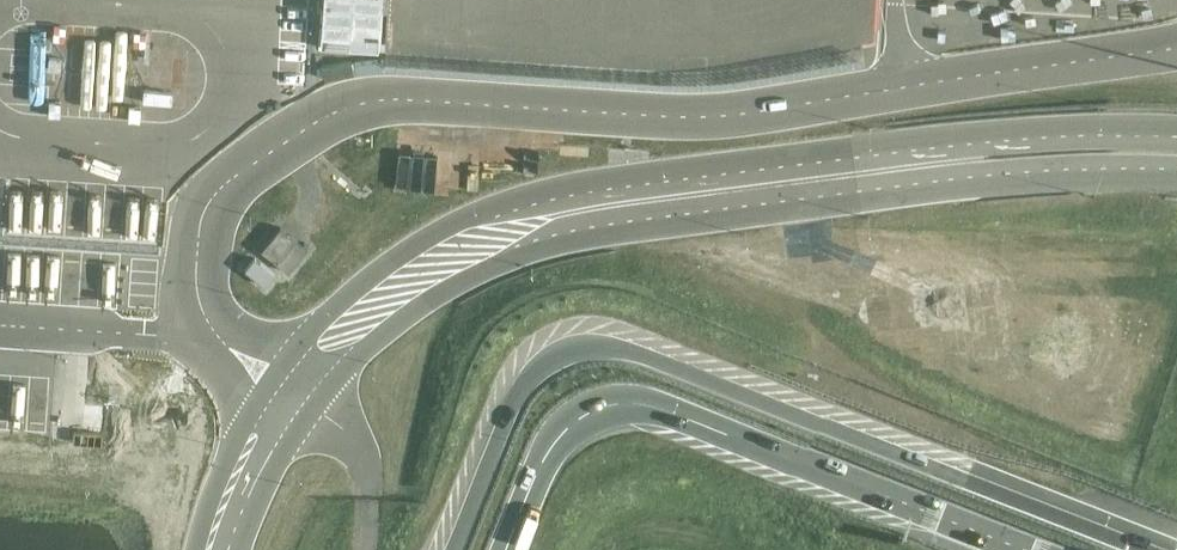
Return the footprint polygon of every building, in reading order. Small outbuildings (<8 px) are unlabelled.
[(319,50),(377,52),(378,0),(321,0),(319,50)]
